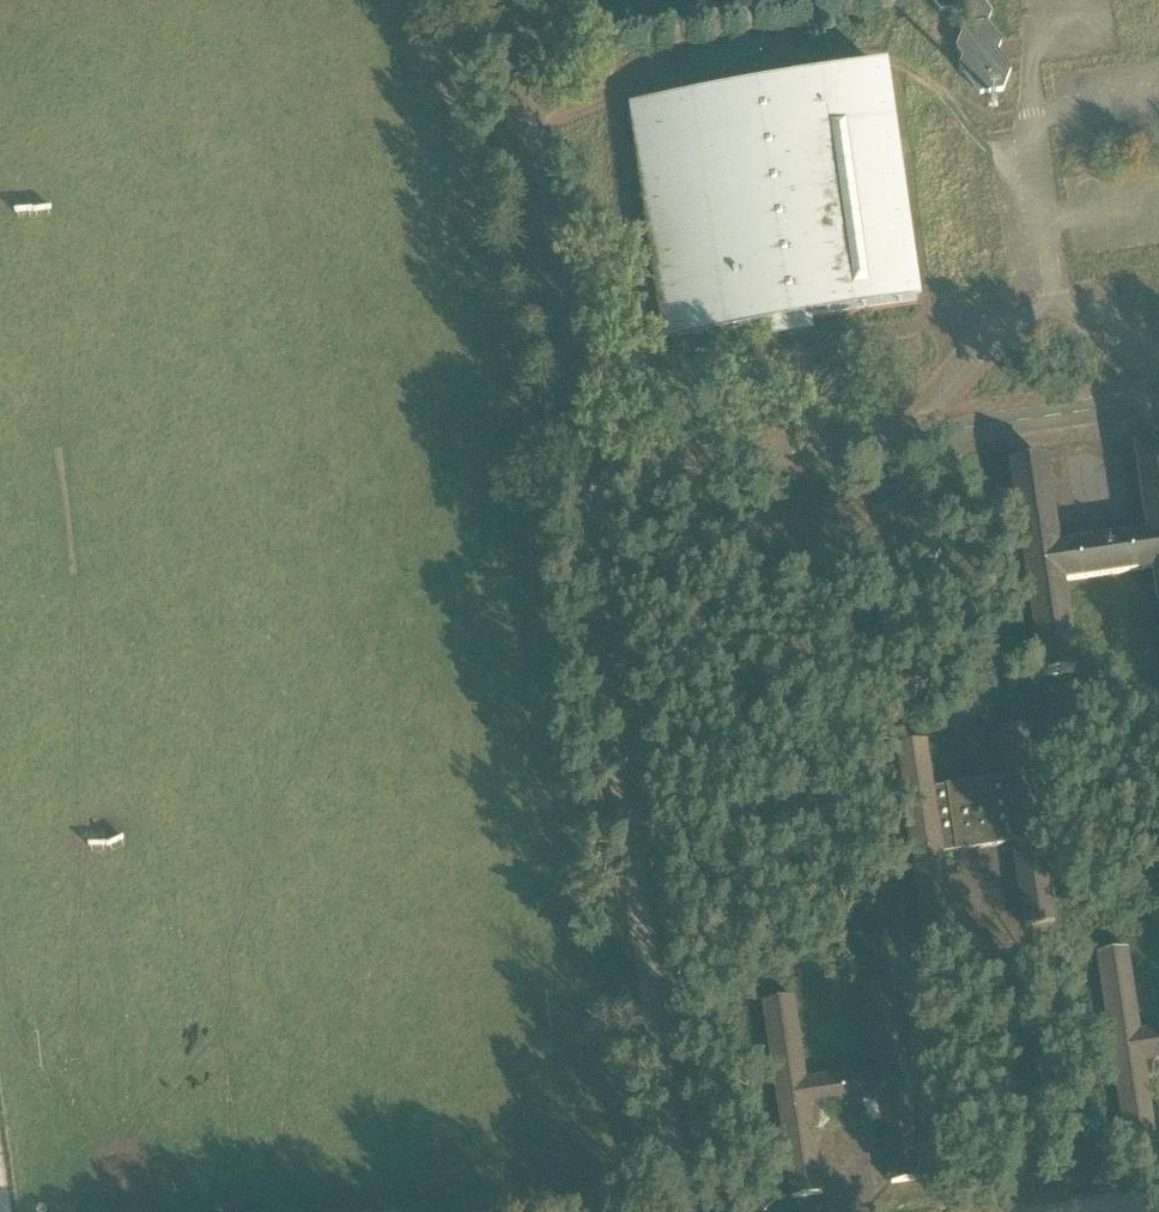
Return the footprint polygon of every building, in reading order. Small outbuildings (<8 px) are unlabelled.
[(988,25),(992,14),(985,5),(987,0),(935,0),(934,3),(941,12),(952,11),(959,19),(970,18),(977,27),(965,28),(957,49),(964,58),(960,68),(981,95),(1003,91),(1011,70),(998,53),(1002,43),(988,25)] [(630,106),(662,342),(919,308),(887,71),(630,106)] [(1043,675),(1078,670),(1066,583),(1150,570),(1158,631),(1158,441),(1132,445),(1145,534),(1060,546),(1047,458),(1012,463),(1043,675)] [(896,745),(924,940),(960,934),(949,857),(1015,847),(1026,925),(1060,920),(1032,725),(998,730),(1005,781),(939,791),(932,740),(896,745)] [(1122,1143),(1158,1137),(1158,1136),(1148,1060),(1158,1058),(1158,1026),(1143,1028),(1130,941),(1094,946),(1122,1143)] [(761,994),(789,1191),(826,1186),(814,1107),(882,1097),(894,1176),(932,1170),(903,973),(865,979),(878,1066),(810,1076),(797,989),(761,994)]
